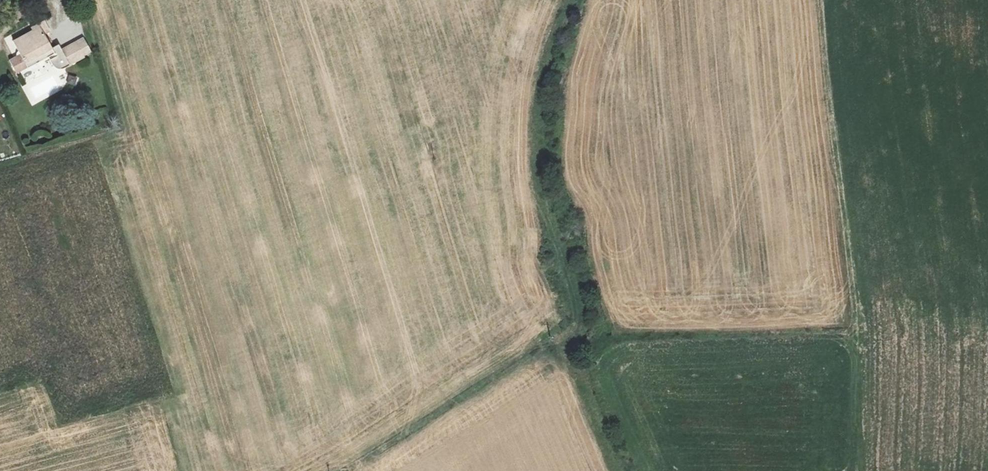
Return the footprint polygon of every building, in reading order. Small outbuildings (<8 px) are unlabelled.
[(52,32),(46,20),(31,28),(33,31),(14,42),(23,57),(12,64),(20,77),(31,71),(50,61),(53,67),(62,71),(86,57),(85,54),(91,51),(83,38),(60,49),(57,44),(50,48),(44,36),(52,32)] [(69,76),(67,85),(76,87),(78,78),(69,76)]
